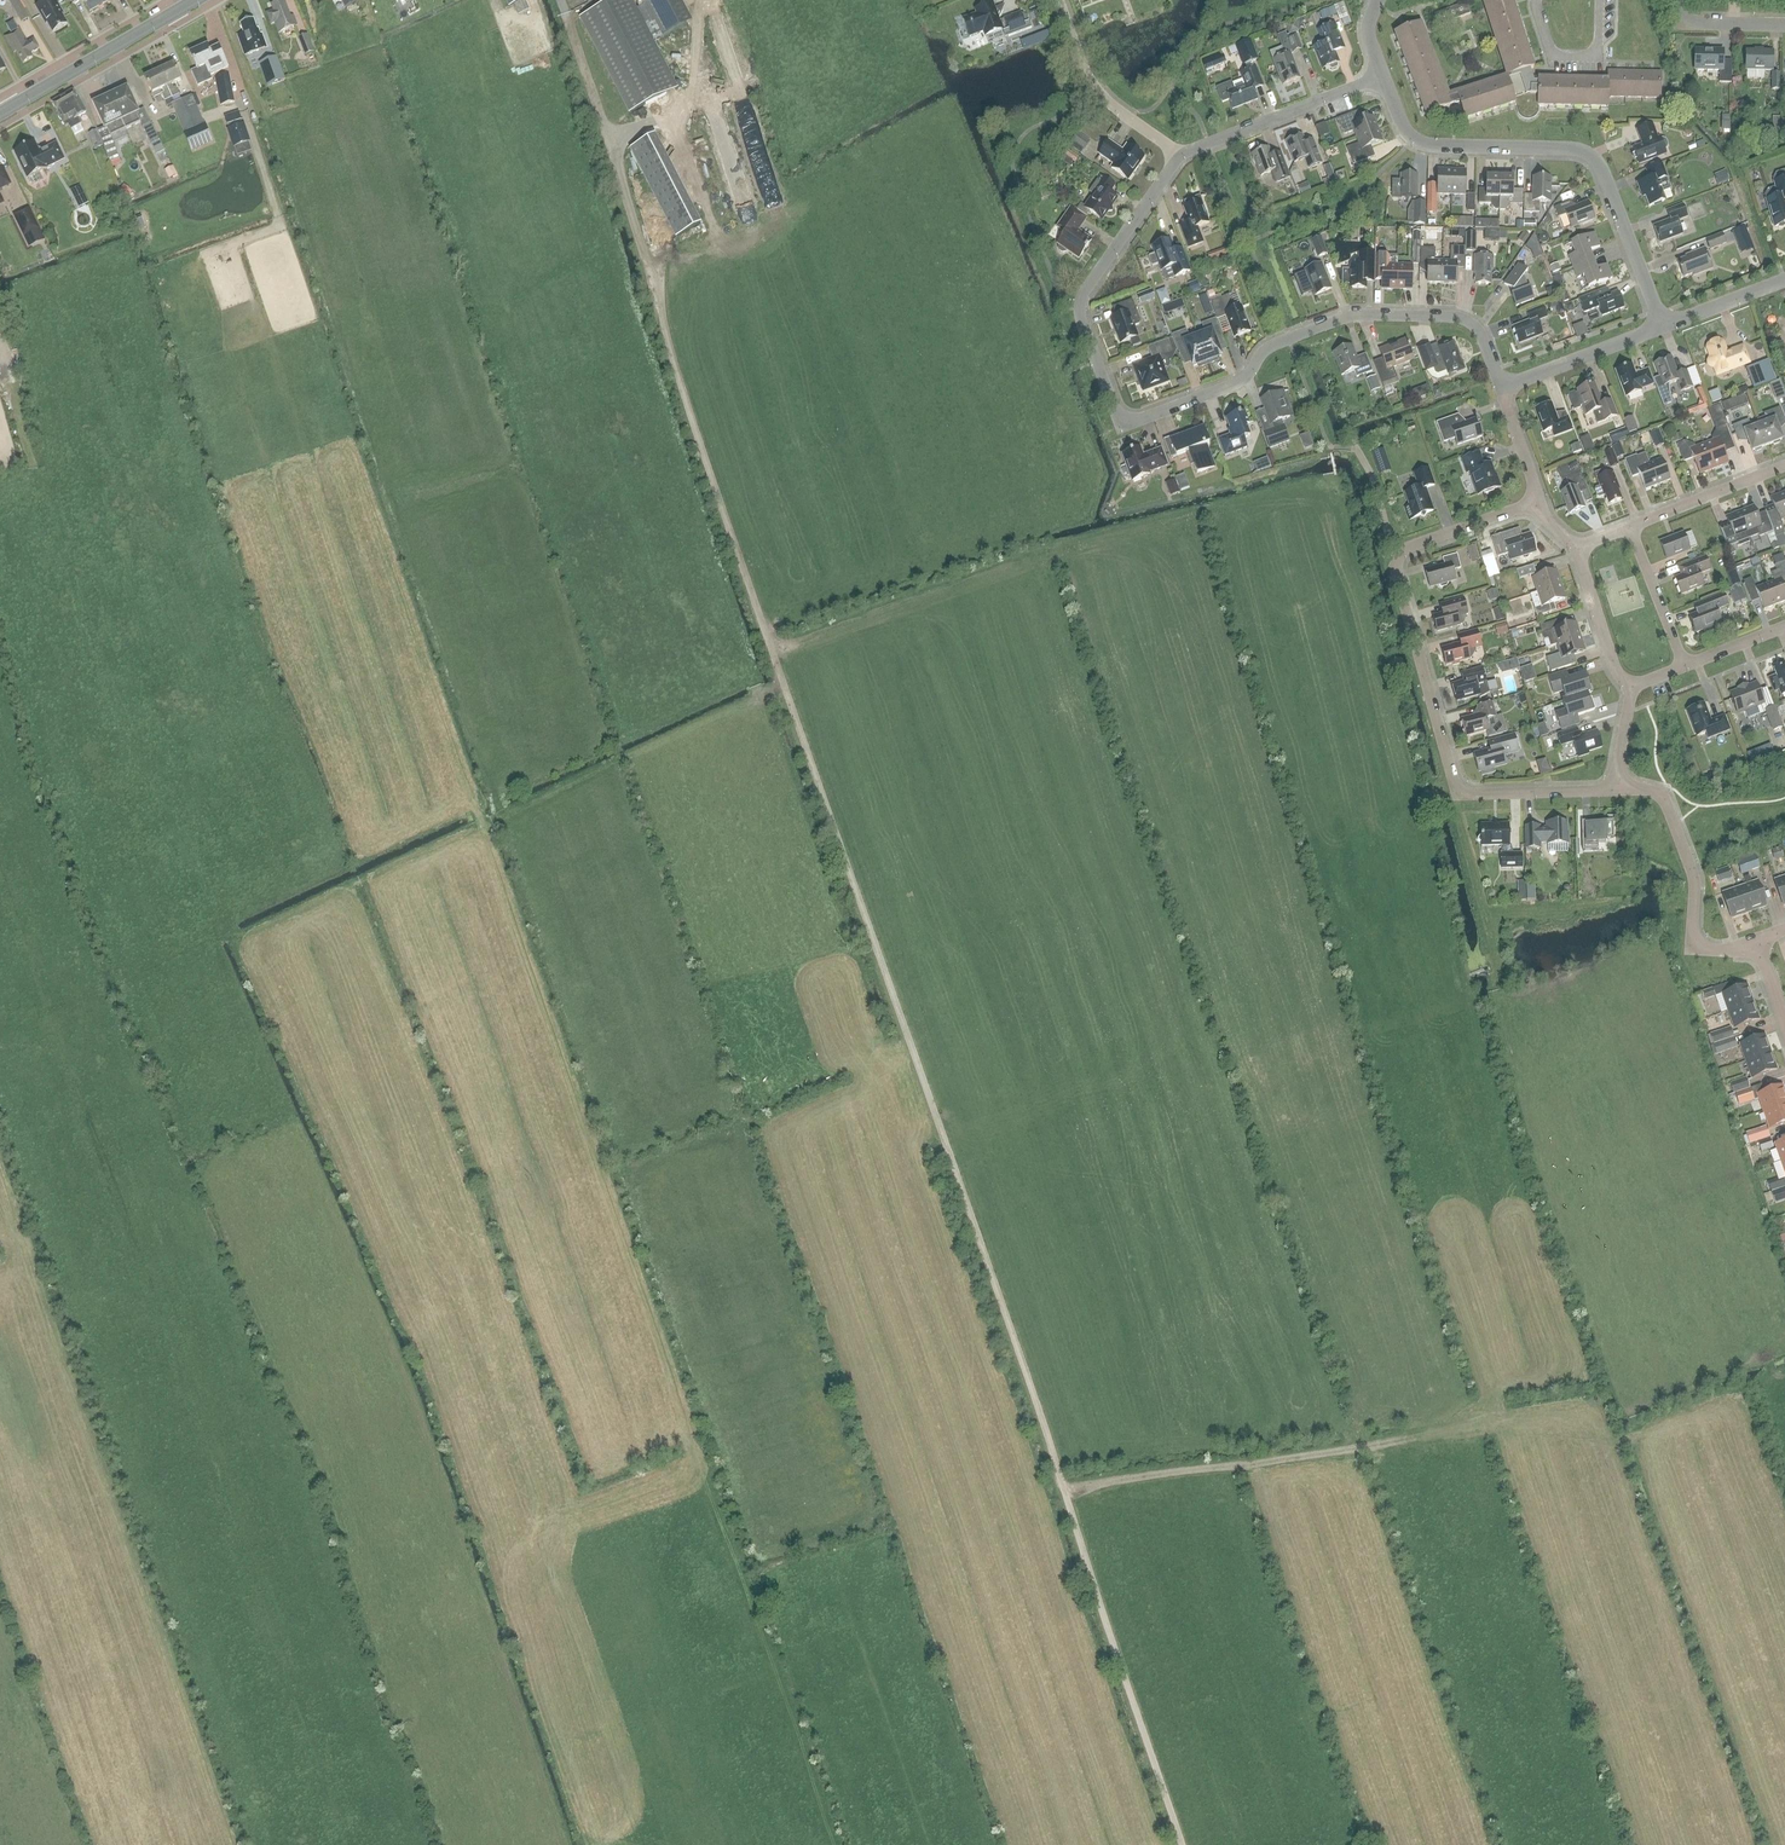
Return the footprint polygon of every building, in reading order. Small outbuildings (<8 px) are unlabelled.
[(19,0),(10,0),(9,1),(21,22),(29,18),(19,0)] [(47,24),(52,33),(67,25),(62,16),(63,15),(57,4),(64,0),(45,0),(46,1),(35,7),(46,25),(47,24)] [(89,11),(108,0),(83,0),(89,11)] [(297,25),(293,15),(290,16),(284,0),(271,5),(273,11),(266,14),(271,24),(275,23),(278,32),(297,25)] [(515,2),(520,14),(532,8),(528,0),(520,0),(515,2)] [(639,0),(613,0),(584,13),(628,112),(679,89),(639,0)] [(646,10),(666,0),(640,0),(646,10)] [(1527,70),(1533,68),(1512,0),(1486,0),(1489,11),(1509,72),(1509,75),(1508,75),(1506,76),(1507,77),(1508,79),(1457,96),(1452,97),(1448,99),(1447,99),(1449,105),(1453,104),(1456,103),(1459,102),(1465,119),(1515,103),(1518,112),(1519,115),(1521,117),(1524,118),(1526,119),(1529,119),(1531,118),(1534,117),(1536,115),(1537,112),(1537,109),(1537,106),(1608,108),(1608,97),(1660,98),(1661,73),(1654,73),(1608,72),(1608,83),(1538,82),(1531,82),(1527,70)] [(976,14),(962,19),(966,28),(964,31),(967,38),(970,39),(979,36),(980,33),(983,32),(985,36),(988,44),(1005,37),(1004,34),(1007,33),(1008,37),(1032,28),(1031,27),(1027,17),(1022,19),(1020,13),(1004,19),(1000,21),(999,18),(1000,18),(1003,11),(996,8),(995,8),(993,2),(974,9),(976,14)] [(1466,2),(1435,15),(1439,26),(1471,13),(1466,2)] [(1337,14),(1333,7),(1328,9),(1320,12),(1323,20),(1331,17),(1337,14)] [(241,35),(238,36),(245,55),(248,54),(267,47),(262,33),(260,34),(258,29),(257,29),(253,19),(240,23),(244,34),(241,35)] [(1333,24),(1319,30),(1324,43),(1314,47),(1322,69),(1329,66),(1330,69),(1332,70),(1337,68),(1338,66),(1337,64),(1339,63),(1334,52),(1343,49),(1333,24)] [(1449,105),(1447,99),(1446,97),(1422,36),(1418,24),(1403,30),(1395,33),(1426,115),(1449,106),(1449,105)] [(38,48),(34,40),(27,43),(19,28),(5,36),(14,52),(16,51),(23,63),(32,57),(30,53),(38,48)] [(1024,50),(1046,41),(1053,38),(1052,38),(1050,30),(1020,42),(1024,50)] [(305,55),(313,51),(307,34),(299,38),(305,55)] [(1301,49),(1295,34),(1286,37),(1289,45),(1292,53),(1301,49)] [(1235,45),(1242,66),(1258,59),(1251,39),(1235,45)] [(1290,54),(1292,53),(1289,45),(1283,48),(1281,52),(1283,56),(1273,60),(1283,84),(1299,78),(1290,54)] [(191,53),(190,54),(197,69),(192,71),(191,71),(198,86),(212,80),(210,75),(228,67),(219,47),(210,51),(208,46),(199,50),(198,47),(190,50),(191,53)] [(1203,58),(1209,70),(1227,61),(1221,50),(1203,58)] [(1695,50),(1695,69),(1719,70),(1719,82),(1731,83),(1731,60),(1723,60),(1723,51),(1695,50)] [(1746,51),(1745,70),(1745,78),(1765,79),(1765,70),(1772,70),(1773,51),(1746,51)] [(277,56),(264,61),(271,81),(284,76),(277,56)] [(182,79),(174,64),(159,71),(172,98),(180,94),(176,87),(174,88),(172,84),(182,79)] [(1232,109),(1257,99),(1254,90),(1263,86),(1255,68),(1241,73),(1245,85),(1234,90),(1232,85),(1227,83),(1216,87),(1222,102),(1229,100),(1232,109)] [(165,101),(172,98),(159,71),(144,78),(152,94),(162,89),(164,93),(161,94),(165,101)] [(234,102),(229,76),(215,79),(220,105),(234,102)] [(120,93),(118,90),(110,94),(109,93),(126,129),(141,122),(136,112),(137,112),(127,90),(120,93)] [(65,126),(68,125),(71,129),(81,124),(77,118),(85,113),(73,91),(52,103),(58,115),(58,116),(60,119),(61,120),(65,126)] [(111,136),(126,129),(109,93),(109,94),(100,98),(102,101),(95,105),(105,127),(106,126),(111,136)] [(193,96),(171,105),(183,132),(184,132),(191,150),(212,142),(204,124),(193,96)] [(229,128),(227,129),(233,148),(251,142),(245,124),(242,124),(241,121),(242,120),(239,111),(224,116),(227,125),(228,125),(229,128)] [(1356,123),(1352,114),(1338,119),(1344,135),(1355,131),(1357,137),(1377,129),(1372,117),(1356,123)] [(1730,130),(1730,115),(1722,115),(1721,130),(1730,130)] [(1318,125),(1322,135),(1329,132),(1325,122),(1318,125)] [(150,144),(159,140),(151,123),(142,127),(150,144)] [(1658,138),(1652,125),(1637,131),(1642,144),(1633,148),(1639,164),(1665,154),(1663,149),(1666,148),(1667,145),(1667,142),(1665,140),(1662,138),(1659,139),(1659,138),(1658,138)] [(1382,142),(1377,129),(1357,137),(1360,144),(1350,147),(1352,153),(1349,154),(1353,165),(1370,158),(1366,148),(1382,142)] [(103,146),(96,130),(88,134),(95,149),(103,146)] [(1084,149),(1090,141),(1077,132),(1072,141),(1084,149)] [(1304,142),(1302,135),(1286,141),(1294,162),(1307,157),(1311,167),(1322,164),(1312,139),(1304,142)] [(113,141),(104,145),(110,162),(119,159),(113,141)] [(1099,154),(1113,164),(1111,168),(1128,180),(1144,157),(1127,145),(1122,152),(1116,148),(1117,147),(1108,141),(1099,154)] [(15,152),(20,163),(20,164),(23,170),(28,178),(47,168),(64,159),(56,143),(42,150),(42,151),(37,149),(34,142),(15,152)] [(1277,182),(1289,178),(1280,152),(1271,156),(1268,148),(1252,154),(1260,176),(1273,172),(1277,182)] [(1067,150),(1064,155),(1072,160),(1075,163),(1078,158),(1067,150)] [(1671,188),(1667,177),(1661,163),(1645,169),(1649,178),(1636,183),(1640,191),(1642,190),(1649,207),(1665,200),(1662,192),(1671,188)] [(1329,164),(1323,166),(1330,185),(1337,183),(1329,164)] [(165,170),(169,179),(177,175),(173,166),(165,170)] [(9,183),(3,170),(0,172),(0,188),(9,183)] [(1451,171),(1438,170),(1437,194),(1451,194),(1451,171)] [(1335,173),(1337,179),(1344,177),(1341,171),(1335,173)] [(1465,171),(1451,171),(1451,194),(1465,194),(1465,171)] [(1392,179),(1392,195),(1401,195),(1401,198),(1416,198),(1416,175),(1402,175),(1402,180),(1392,179)] [(1080,204),(1077,210),(1086,216),(1089,212),(1101,220),(1107,211),(1112,210),(1111,206),(1116,198),(1109,193),(1114,185),(1101,176),(1093,187),(1090,192),(1094,195),(1085,207),(1080,204)] [(1492,204),(1492,205),(1496,209),(1499,209),(1499,210),(1500,176),(1486,176),(1486,189),(1479,189),(1478,204),(1492,204)] [(1513,177),(1500,176),(1499,210),(1499,209),(1504,209),(1508,206),(1508,204),(1522,205),(1523,190),(1513,190),(1513,177)] [(1533,196),(1524,195),(1523,212),(1539,213),(1539,201),(1550,202),(1550,177),(1533,177),(1533,196)] [(1764,195),(1774,227),(1778,226),(1779,227),(1782,227),(1784,226),(1784,224),(1784,223),(1784,179),(1774,182),(1775,187),(1768,189),(1764,195)] [(1302,195),(1311,191),(1308,182),(1298,186),(1302,195)] [(120,190),(128,196),(132,191),(124,185),(120,190)] [(1189,222),(1180,226),(1188,247),(1203,242),(1197,227),(1209,223),(1207,219),(1208,217),(1207,212),(1204,211),(1199,198),(1207,195),(1206,194),(1186,202),(1186,201),(1185,201),(1187,206),(1183,208),(1189,222)] [(74,199),(79,208),(88,203),(84,195),(74,199)] [(1425,202),(1414,202),(1414,211),(1413,223),(1413,224),(1425,224),(1425,202)] [(1566,214),(1571,227),(1594,219),(1587,202),(1571,208),(1568,202),(1554,208),(1558,218),(1566,214)] [(1682,234),(1677,220),(1687,216),(1682,205),(1667,211),(1670,220),(1653,227),(1659,242),(1682,234)] [(1059,250),(1060,252),(1063,252),(1065,252),(1067,250),(1079,258),(1085,249),(1086,250),(1087,248),(1086,247),(1091,240),(1077,230),(1086,218),(1070,208),(1057,227),(1065,232),(1057,244),(1059,245),(1058,247),(1059,250)] [(25,234),(38,228),(29,210),(16,216),(25,234)] [(139,231),(146,228),(141,216),(134,218),(139,231)] [(1473,218),(1465,218),(1465,228),(1473,228),(1473,218)] [(1475,220),(1475,228),(1483,228),(1484,220),(1475,220)] [(1747,224),(1735,229),(1744,252),(1756,247),(1747,224)] [(1524,232),(1519,238),(1525,242),(1530,237),(1524,232)] [(1568,256),(1573,267),(1590,261),(1586,252),(1600,247),(1594,233),(1571,242),(1575,253),(1568,256)] [(1725,243),(1722,233),(1706,239),(1710,249),(1725,243)] [(1466,251),(1475,251),(1476,234),(1466,234),(1466,251)] [(1525,247),(1530,250),(1539,247),(1534,234),(1525,247)] [(1328,253),(1320,236),(1310,241),(1317,258),(1328,253)] [(1152,247),(1154,246),(1156,253),(1149,256),(1149,257),(1150,256),(1153,265),(1152,266),(1153,266),(1160,264),(1162,269),(1160,270),(1161,271),(1171,267),(1175,276),(1189,271),(1181,249),(1173,252),(1168,241),(1171,240),(1170,239),(1151,246),(1152,247)] [(1282,250),(1289,266),(1298,262),(1291,246),(1282,250)] [(1450,261),(1442,261),(1442,283),(1456,283),(1456,266),(1464,266),(1464,247),(1450,246),(1450,261)] [(1226,247),(1219,250),(1222,258),(1229,255),(1226,247)] [(1420,248),(1420,265),(1427,265),(1427,282),(1442,283),(1442,261),(1434,261),(1434,248),(1420,248)] [(1683,277),(1692,274),(1693,276),(1712,268),(1704,248),(1691,253),(1692,255),(1677,261),(1683,277)] [(1374,282),(1375,256),(1359,255),(1359,266),(1350,266),(1350,271),(1343,271),(1343,269),(1342,269),(1342,284),(1343,284),(1343,283),(1350,283),(1350,288),(1366,288),(1366,282),(1374,282)] [(1397,289),(1397,265),(1398,256),(1375,256),(1375,277),(1382,277),(1382,289),(1397,289)] [(1474,268),(1476,268),(1475,283),(1490,284),(1491,269),(1492,269),(1492,256),(1474,256),(1474,268)] [(1588,287),(1612,278),(1606,264),(1593,269),(1590,261),(1573,267),(1577,278),(1584,276),(1588,287)] [(1312,289),(1315,295),(1331,289),(1321,263),(1305,270),(1305,271),(1295,275),(1294,275),(1301,294),(1302,294),(1302,293),(1312,289)] [(1412,265),(1397,265),(1397,289),(1411,289),(1412,265)] [(1516,306),(1533,299),(1529,289),(1535,287),(1531,278),(1527,274),(1528,273),(1518,265),(1504,284),(1513,290),(1512,291),(1514,295),(1512,295),(1516,306)] [(1558,265),(1551,268),(1553,275),(1554,275),(1560,273),(1561,272),(1558,265)] [(1205,281),(1200,282),(1206,289),(1209,288),(1207,282),(1205,281)] [(1556,288),(1546,292),(1549,300),(1559,297),(1556,288)] [(1602,316),(1623,308),(1617,291),(1609,295),(1606,288),(1578,299),(1584,312),(1599,307),(1602,316)] [(1148,301),(1155,298),(1152,290),(1145,293),(1148,301)] [(1211,291),(1207,292),(1209,299),(1215,296),(1213,290),(1211,291)] [(1201,304),(1209,301),(1206,294),(1199,297),(1201,304)] [(1237,337),(1240,336),(1239,335),(1251,331),(1241,306),(1235,309),(1229,294),(1210,302),(1217,319),(1225,316),(1234,337),(1237,336),(1237,337)] [(1564,304),(1570,302),(1567,295),(1562,297),(1564,304)] [(1169,297),(1159,300),(1161,305),(1171,302),(1169,297)] [(1181,299),(1175,301),(1178,309),(1184,307),(1181,299)] [(1128,340),(1130,339),(1133,346),(1132,346),(1133,347),(1141,344),(1134,326),(1139,324),(1140,321),(1132,300),(1113,307),(1116,316),(1110,319),(1113,329),(1115,329),(1120,343),(1126,341),(1128,340)] [(1546,317),(1542,306),(1527,313),(1530,321),(1513,327),(1519,343),(1542,334),(1537,321),(1546,317)] [(1575,312),(1572,306),(1566,308),(1568,314),(1575,312)] [(1771,316),(1768,317),(1767,320),(1768,324),(1771,325),(1774,324),(1775,321),(1774,318),(1771,316)] [(1206,333),(1198,337),(1207,361),(1208,361),(1210,362),(1213,362),(1215,360),(1216,358),(1221,356),(1215,340),(1222,338),(1215,320),(1203,324),(1206,333)] [(1189,340),(1186,331),(1174,335),(1180,353),(1187,351),(1193,367),(1198,365),(1200,366),(1203,366),(1205,364),(1206,362),(1207,361),(1198,337),(1189,340)] [(1721,341),(1718,339),(1714,340),(1712,342),(1710,345),(1711,348),(1714,357),(1711,358),(1710,361),(1711,364),(1713,366),(1716,366),(1719,373),(1748,362),(1742,347),(1726,353),(1722,343),(1721,341)] [(1153,358),(1133,366),(1139,379),(1143,391),(1168,381),(1159,357),(1172,352),(1168,340),(1144,349),(1144,350),(1149,348),(1153,358)] [(1413,359),(1406,340),(1379,350),(1383,358),(1373,362),(1382,383),(1397,378),(1392,367),(1413,359)] [(1429,344),(1418,348),(1426,371),(1433,368),(1435,373),(1438,374),(1446,371),(1448,374),(1463,369),(1452,342),(1438,347),(1441,356),(1434,359),(1429,346),(1429,344)] [(1335,359),(1335,358),(1342,375),(1354,370),(1356,377),(1372,371),(1366,354),(1356,357),(1352,345),(1336,351),(1332,353),(1335,359)] [(1677,374),(1671,357),(1655,363),(1659,375),(1653,378),(1663,406),(1672,402),(1669,395),(1668,384),(1677,381),(1681,391),(1692,387),(1686,371),(1677,374)] [(1768,362),(1747,370),(1755,389),(1775,381),(1768,362)] [(1654,384),(1648,369),(1635,374),(1632,365),(1615,371),(1625,397),(1642,391),(1641,389),(1654,384)] [(1375,376),(1366,379),(1371,392),(1380,388),(1375,376)] [(1185,378),(1177,382),(1179,387),(1187,384),(1185,378)] [(1572,410),(1582,406),(1585,415),(1593,412),(1597,423),(1617,416),(1611,400),(1602,403),(1594,383),(1577,390),(1578,392),(1567,396),(1567,397),(1569,396),(1574,408),(1572,409),(1572,410)] [(1422,387),(1426,396),(1430,394),(1427,385),(1422,387)] [(1712,391),(1715,401),(1724,398),(1721,388),(1712,391)] [(1270,424),(1273,423),(1275,429),(1264,433),(1270,448),(1289,441),(1281,420),(1290,417),(1281,393),(1289,390),(1289,389),(1261,399),(1270,424)] [(1721,404),(1725,413),(1734,409),(1730,400),(1721,404)] [(1558,421),(1551,403),(1534,410),(1543,432),(1551,429),(1554,436),(1572,429),(1567,417),(1558,421)] [(1719,405),(1707,410),(1715,429),(1717,428),(1725,425),(1724,422),(1726,421),(1719,405)] [(1759,426),(1767,445),(1773,443),(1774,445),(1780,442),(1779,440),(1782,439),(1777,426),(1784,423),(1784,422),(1780,408),(1764,414),(1765,417),(1757,420),(1759,426)] [(1240,413),(1237,414),(1238,415),(1226,419),(1232,434),(1219,439),(1217,433),(1216,434),(1225,456),(1247,447),(1243,438),(1250,436),(1245,425),(1249,423),(1244,412),(1240,414),(1240,413)] [(1628,434),(1638,430),(1633,416),(1623,420),(1628,434)] [(1455,438),(1457,445),(1482,436),(1476,418),(1456,426),(1452,417),(1436,422),(1443,442),(1455,438)] [(1761,447),(1767,445),(1759,426),(1751,429),(1748,420),(1733,426),(1738,441),(1747,438),(1752,451),(1754,450),(1755,452),(1762,449),(1761,447)] [(1713,441),(1704,444),(1713,468),(1727,463),(1721,447),(1732,443),(1725,425),(1717,428),(1712,437),(1713,441)] [(1198,428),(1192,430),(1192,432),(1179,437),(1178,434),(1163,440),(1170,458),(1186,452),(1191,466),(1194,465),(1197,473),(1213,467),(1205,445),(1209,443),(1207,438),(1209,438),(1206,432),(1205,432),(1203,428),(1198,429),(1198,428)] [(1664,443),(1659,429),(1649,433),(1655,447),(1664,443)] [(1677,433),(1669,436),(1672,443),(1679,440),(1677,433)] [(1308,434),(1300,437),(1305,449),(1313,446),(1308,434)] [(1683,442),(1677,444),(1683,461),(1693,457),(1700,474),(1713,468),(1704,444),(1695,448),(1694,445),(1683,442)] [(1580,443),(1570,447),(1573,454),(1583,450),(1580,443)] [(1604,453),(1610,468),(1618,464),(1610,446),(1606,448),(1607,452),(1604,453)] [(1132,481),(1150,474),(1149,472),(1167,465),(1161,448),(1147,454),(1147,455),(1143,456),(1140,448),(1122,455),(1132,481)] [(1381,450),(1372,453),(1376,464),(1385,461),(1381,450)] [(1484,493),(1500,487),(1496,474),(1494,475),(1490,463),(1484,466),(1479,453),(1462,458),(1466,472),(1470,471),(1472,477),(1471,479),(1473,484),(1475,486),(1481,484),(1484,493)] [(1631,477),(1639,474),(1645,489),(1657,484),(1649,463),(1645,453),(1637,456),(1636,455),(1624,459),(1631,477)] [(1267,457),(1260,460),(1264,469),(1271,467),(1267,457)] [(1657,484),(1670,480),(1662,458),(1649,463),(1657,484)] [(1577,461),(1557,469),(1562,480),(1566,478),(1581,472),(1577,461)] [(1433,510),(1425,488),(1434,485),(1428,468),(1413,473),(1419,487),(1405,492),(1409,505),(1405,506),(1409,519),(1433,510)] [(1621,499),(1617,489),(1619,489),(1612,472),(1605,475),(1603,470),(1595,473),(1600,487),(1596,488),(1595,491),(1597,496),(1599,497),(1605,494),(1608,504),(1621,499)] [(1592,499),(1581,472),(1566,478),(1570,488),(1561,492),(1569,514),(1584,508),(1578,492),(1581,491),(1586,502),(1592,499)] [(1189,487),(1184,474),(1175,477),(1180,491),(1189,487)] [(1175,480),(1167,483),(1171,493),(1179,490),(1175,480)] [(1784,532),(1779,520),(1784,517),(1784,496),(1784,494),(1770,499),(1773,505),(1764,508),(1775,536),(1784,532)] [(1759,521),(1753,506),(1739,511),(1749,537),(1758,534),(1759,536),(1773,531),(1768,518),(1759,521)] [(1719,527),(1723,535),(1727,546),(1736,542),(1749,537),(1739,511),(1726,517),(1728,523),(1719,527)] [(1526,559),(1528,558),(1529,556),(1529,553),(1535,551),(1530,535),(1511,541),(1508,532),(1491,537),(1498,557),(1508,553),(1510,559),(1521,556),(1522,558),(1524,559),(1526,559)] [(1667,558),(1689,549),(1683,534),(1660,542),(1667,558)] [(1479,560),(1476,545),(1467,547),(1471,562),(1479,560)] [(1482,561),(1494,557),(1491,550),(1480,554),(1482,561)] [(1457,554),(1442,558),(1445,566),(1425,571),(1430,587),(1439,584),(1439,586),(1442,587),(1446,586),(1448,583),(1448,582),(1455,579),(1453,570),(1461,568),(1457,554)] [(1677,567),(1681,576),(1675,578),(1681,594),(1703,585),(1699,574),(1710,569),(1705,556),(1677,567)] [(1768,583),(1776,604),(1784,601),(1784,590),(1783,584),(1784,583),(1784,563),(1784,561),(1774,565),(1776,571),(1771,573),(1774,581),(1768,583)] [(1560,585),(1555,571),(1554,567),(1550,569),(1548,568),(1547,570),(1536,573),(1533,565),(1516,570),(1519,579),(1532,575),(1538,592),(1560,585)] [(1750,597),(1757,594),(1763,609),(1776,604),(1768,583),(1755,588),(1751,578),(1744,581),(1750,597)] [(1565,599),(1560,585),(1538,592),(1540,600),(1532,603),(1537,616),(1551,612),(1549,604),(1565,599)] [(1729,592),(1734,603),(1745,598),(1741,588),(1729,592)] [(1496,589),(1486,592),(1489,602),(1498,599),(1496,589)] [(1721,622),(1715,609),(1727,605),(1723,594),(1693,606),(1697,614),(1690,616),(1696,632),(1703,629),(1704,633),(1714,629),(1712,626),(1721,622)] [(1468,615),(1463,598),(1439,604),(1442,614),(1433,616),(1437,631),(1462,624),(1460,617),(1468,615)] [(1524,625),(1530,623),(1527,614),(1521,615),(1524,625)] [(1557,644),(1579,637),(1575,623),(1559,628),(1556,620),(1540,626),(1544,640),(1549,638),(1551,646),(1544,648),(1544,649),(1557,644)] [(1475,648),(1481,646),(1477,630),(1458,635),(1460,644),(1442,649),(1446,665),(1452,663),(1452,665),(1459,663),(1459,661),(1469,659),(1469,658),(1471,658),(1476,650),(1475,648)] [(1571,665),(1568,656),(1584,651),(1579,637),(1557,644),(1560,653),(1546,658),(1551,672),(1571,665)] [(1508,661),(1510,671),(1520,669),(1517,658),(1508,661)] [(1523,667),(1528,681),(1539,677),(1534,663),(1523,667)] [(1774,670),(1776,675),(1768,678),(1774,691),(1779,689),(1781,695),(1784,693),(1784,665),(1774,670)] [(1489,692),(1486,681),(1482,667),(1461,673),(1463,681),(1451,685),(1456,701),(1479,695),(1479,697),(1479,698),(1489,692),(1489,691),(1489,692)] [(1562,701),(1589,692),(1587,686),(1590,686),(1586,674),(1568,679),(1565,671),(1548,677),(1553,693),(1562,691),(1565,700),(1562,701)] [(1740,690),(1731,693),(1733,700),(1736,706),(1736,708),(1738,712),(1742,711),(1744,710),(1747,719),(1766,711),(1774,708),(1768,693),(1762,695),(1760,690),(1760,689),(1758,690),(1756,684),(1747,687),(1740,690)] [(1562,701),(1564,710),(1555,713),(1560,730),(1577,724),(1575,716),(1593,710),(1590,699),(1587,699),(1586,694),(1589,693),(1589,692),(1562,701)] [(1518,697),(1520,704),(1529,702),(1526,694),(1518,697)] [(1480,714),(1461,720),(1466,736),(1486,730),(1488,737),(1503,733),(1498,716),(1496,716),(1492,702),(1478,706),(1480,714)] [(1711,737),(1729,730),(1724,716),(1710,721),(1704,704),(1686,710),(1697,736),(1709,731),(1711,737)] [(1768,721),(1772,731),(1783,727),(1779,717),(1768,721)] [(1588,754),(1587,752),(1601,747),(1596,731),(1579,737),(1576,728),(1558,734),(1561,745),(1573,741),(1578,757),(1588,754)] [(1505,764),(1503,753),(1518,749),(1514,735),(1492,741),(1493,748),(1490,749),(1488,751),(1476,754),(1482,776),(1495,772),(1493,767),(1505,764)] [(1755,749),(1747,753),(1751,763),(1760,760),(1755,749)] [(1543,774),(1553,772),(1549,758),(1539,760),(1543,774)] [(1713,772),(1705,775),(1707,781),(1707,782),(1715,778),(1713,772)] [(1598,843),(1605,842),(1605,838),(1613,838),(1613,820),(1582,821),(1582,850),(1598,850),(1598,843)] [(1547,844),(1567,843),(1567,833),(1566,833),(1565,822),(1547,822),(1547,828),(1539,829),(1539,826),(1525,827),(1526,848),(1527,854),(1531,854),(1531,848),(1539,848),(1539,842),(1547,842),(1547,844)] [(1509,845),(1509,836),(1509,824),(1481,824),(1481,837),(1480,837),(1477,840),(1480,843),(1481,842),(1481,846),(1501,846),(1501,854),(1502,869),(1522,868),(1522,853),(1509,854),(1509,845)] [(1779,845),(1772,848),(1776,858),(1783,855),(1779,845)] [(1757,857),(1739,863),(1743,875),(1761,868),(1757,857)] [(1732,877),(1729,869),(1717,873),(1719,879),(1726,877),(1727,879),(1732,877)] [(1745,879),(1748,886),(1739,889),(1749,915),(1767,908),(1759,883),(1753,884),(1751,877),(1745,879)] [(1775,880),(1784,906),(1784,877),(1775,880)] [(1526,881),(1517,881),(1518,900),(1527,900),(1526,881)] [(1733,920),(1749,915),(1739,889),(1724,894),(1733,920)] [(1728,1011),(1753,1002),(1747,985),(1722,994),(1728,1011)] [(1712,988),(1703,992),(1705,997),(1711,995),(1711,997),(1715,995),(1712,988)] [(1759,1019),(1753,1002),(1728,1011),(1734,1028),(1759,1019)] [(1720,1032),(1710,1036),(1713,1044),(1723,1040),(1720,1032)] [(1745,1061),(1770,1053),(1764,1035),(1739,1044),(1745,1061)] [(1734,1038),(1713,1045),(1716,1054),(1737,1047),(1734,1038)] [(1776,1070),(1770,1053),(1745,1061),(1751,1078),(1776,1070)] [(1750,1088),(1746,1077),(1730,1083),(1734,1093),(1750,1088)] [(1784,1104),(1784,1094),(1782,1086),(1757,1094),(1763,1112),(1784,1104)] [(1735,1093),(1739,1105),(1754,1100),(1750,1088),(1735,1093)] [(1763,1112),(1769,1129),(1784,1123),(1784,1104),(1763,1112)] [(1757,1132),(1746,1136),(1749,1144),(1760,1140),(1757,1132)] [(1758,1142),(1760,1150),(1772,1146),(1769,1138),(1758,1142)] [(1784,1159),(1784,1140),(1774,1144),(1780,1161),(1784,1159)] [(1770,1191),(1784,1186),(1784,1185),(1783,1180),(1768,1186),(1770,1191)] [(1771,1192),(1775,1204),(1784,1201),(1784,1188),(1784,1187),(1771,1192)]
